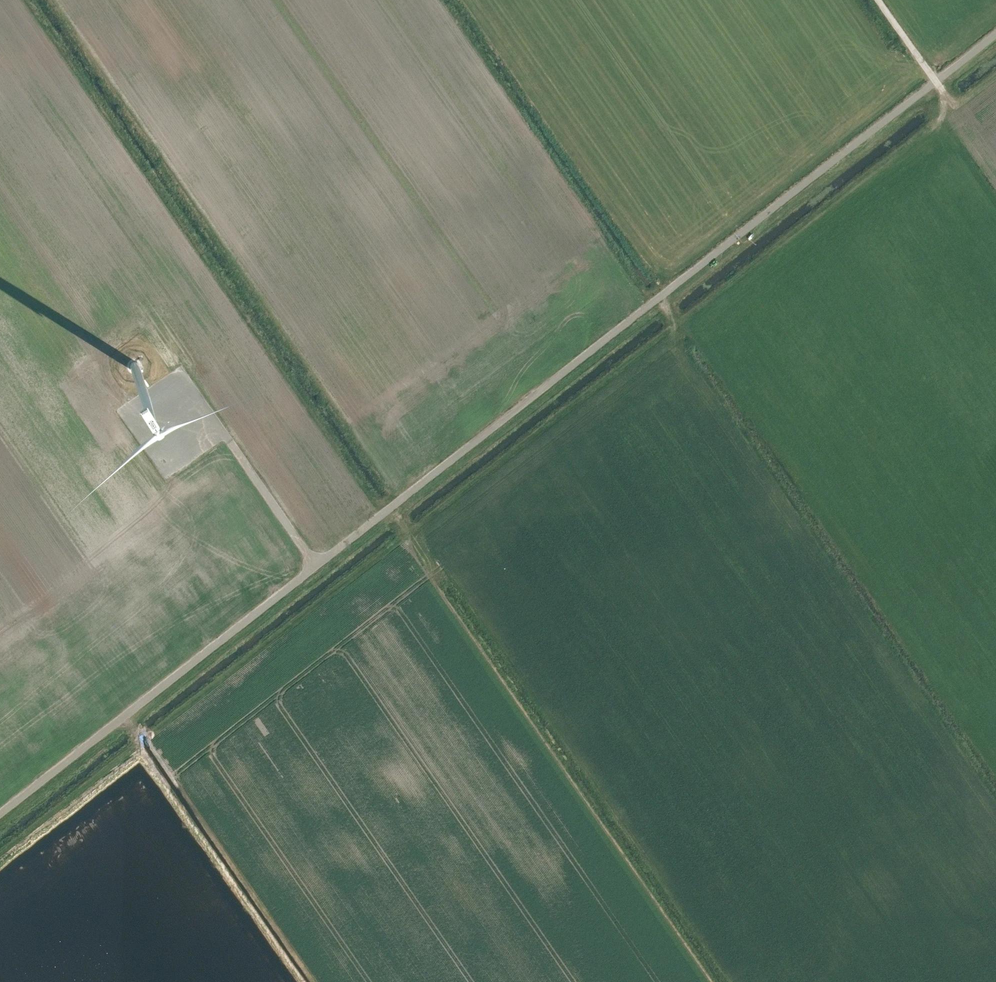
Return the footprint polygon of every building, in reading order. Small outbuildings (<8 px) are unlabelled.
[(917,124),(922,119),(917,114),(913,119),(917,124)] [(643,337),(662,324),(658,318),(639,331),(643,337)] [(130,366),(130,367),(130,368),(130,369),(131,369),(131,370),(132,371),(133,371),(134,371),(135,371),(136,371),(137,371),(138,370),(138,369),(139,369),(139,368),(139,367),(139,366),(139,365),(139,364),(138,364),(138,363),(137,362),(136,362),(135,362),(134,362),(133,362),(132,362),(131,363),(131,364),(130,364),(130,365),(130,366)] [(390,527),(378,536),(382,542),(394,533),(390,527)]
